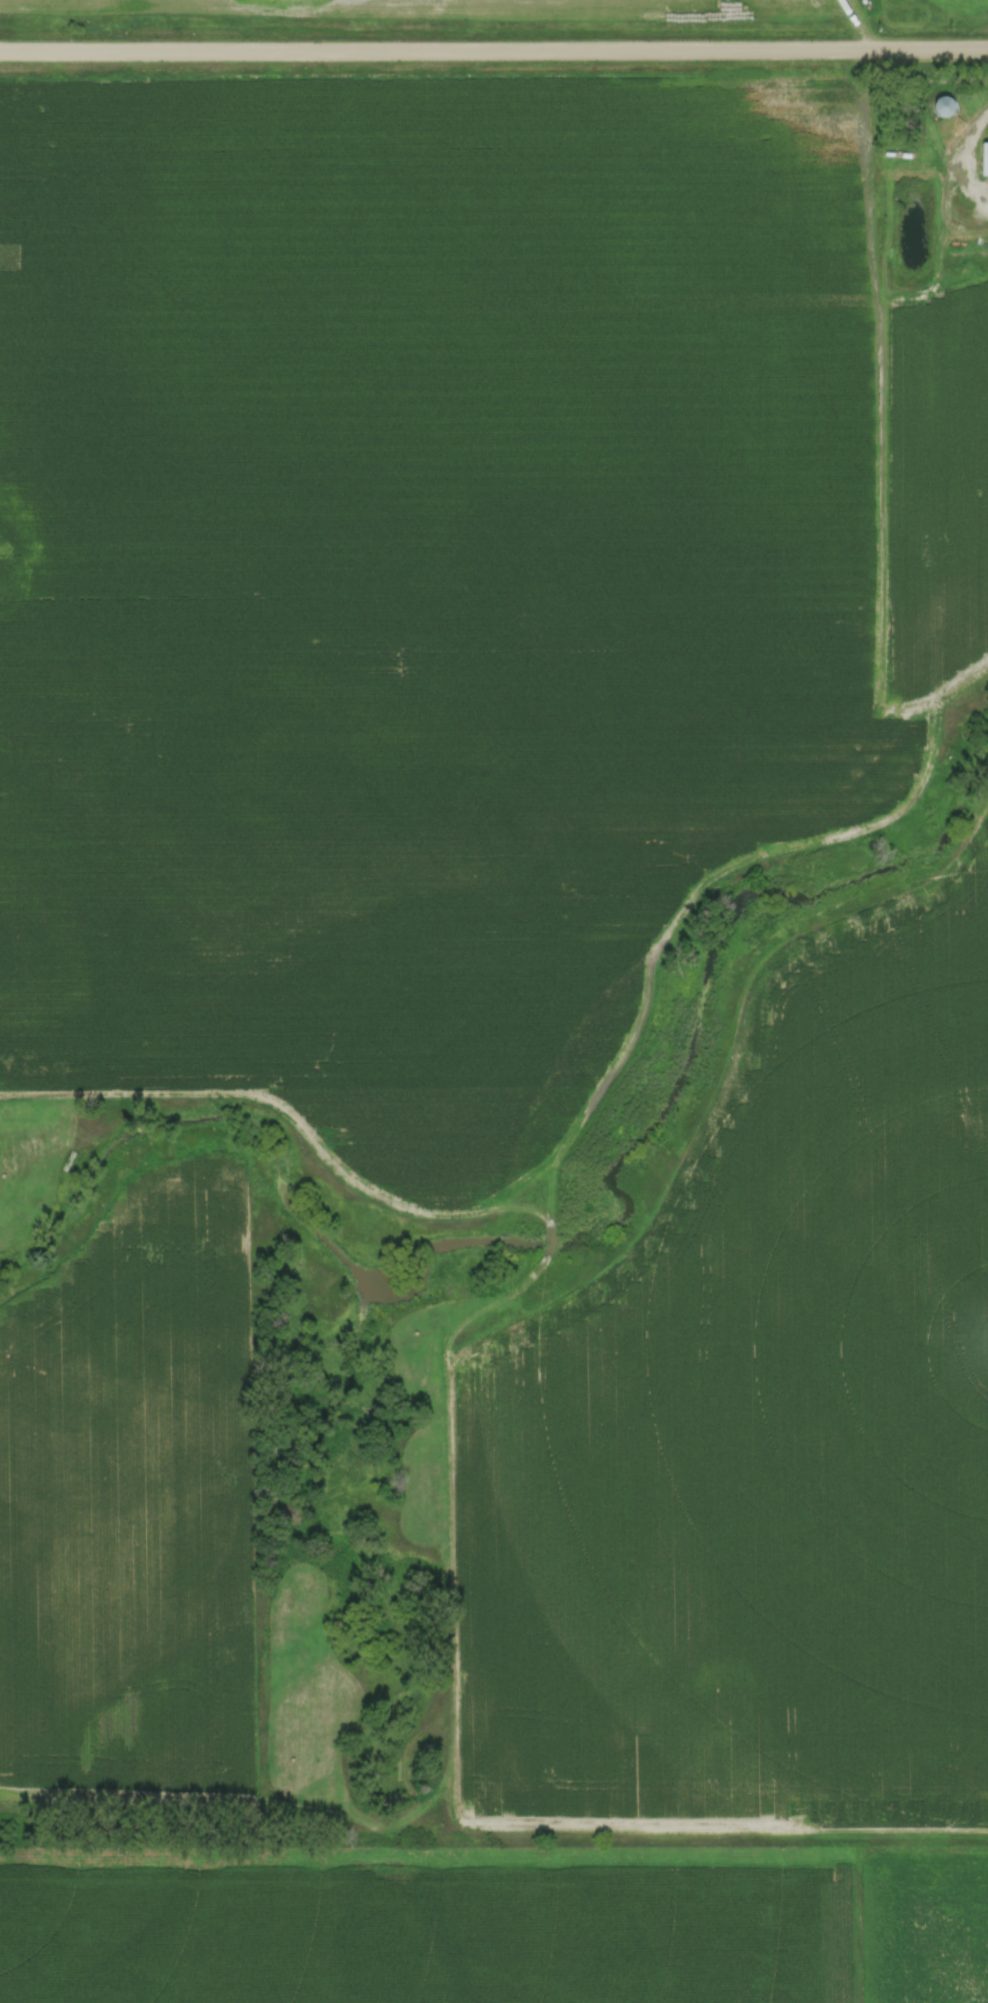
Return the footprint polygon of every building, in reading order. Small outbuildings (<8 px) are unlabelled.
[(936,114),(947,115),(949,98),(937,97),(936,114)] [(987,176),(987,142),(980,142),(980,176),(987,176)]
